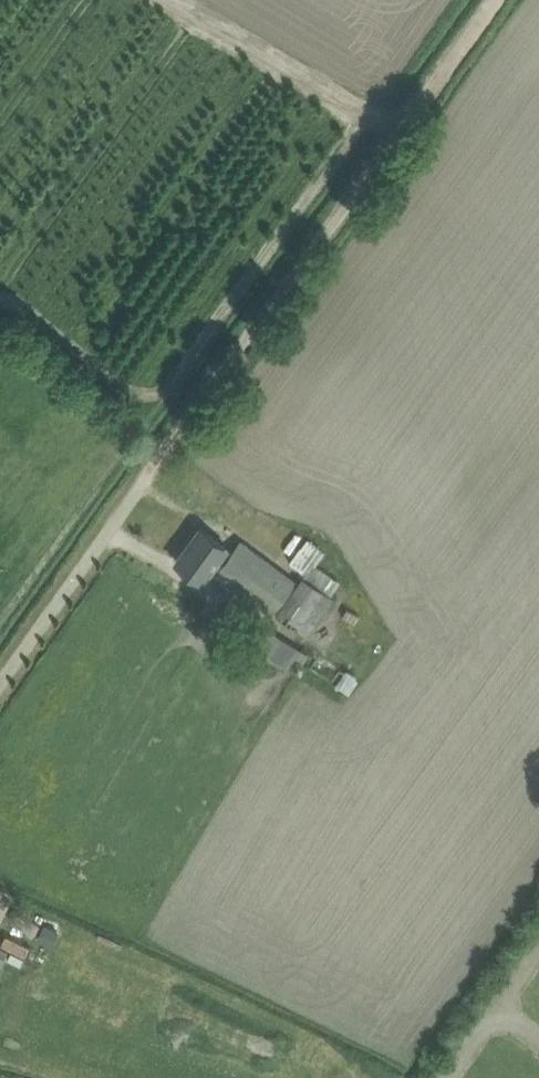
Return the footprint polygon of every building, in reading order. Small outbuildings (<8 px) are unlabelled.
[(234,553),(227,548),(202,529),(178,561),(203,579),(212,567),(272,613),(295,581),(242,542),(234,553)] [(343,578),(319,563),(328,548),(307,535),(291,561),(306,570),(280,611),(312,630),(343,578)] [(247,615),(240,626),(261,639),(255,648),(287,667),(299,647),(247,615)]
